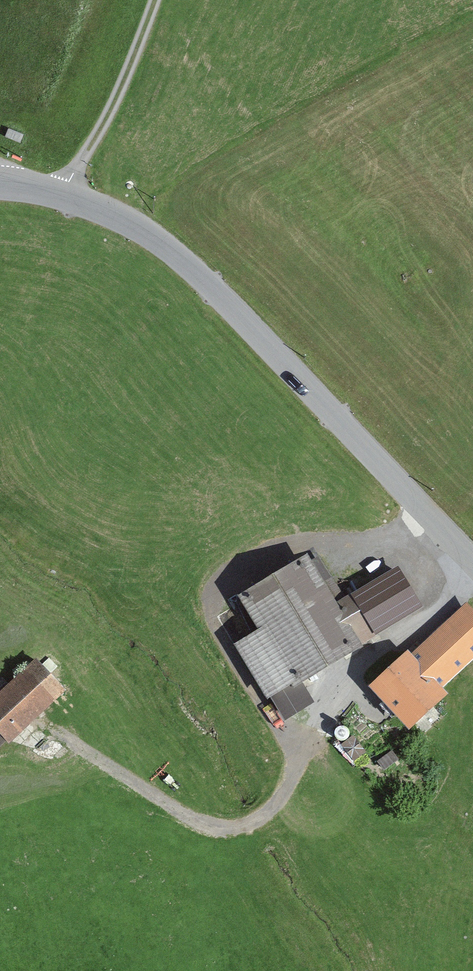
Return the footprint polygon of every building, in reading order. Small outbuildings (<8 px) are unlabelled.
[(8,139),(16,142),(18,139),(20,134),(5,128),(2,136),(8,139)] [(372,629),(435,592),(418,558),(415,560),(408,547),(384,560),(391,573),(384,577),(384,576),(351,594),(372,629)] [(373,630),(372,629),(351,594),(339,601),(325,578),(313,585),(299,561),(242,595),(261,626),(291,676),(293,680),(362,638),(362,637),(373,630)] [(410,736),(446,696),(472,668),(472,613),(470,609),(373,696),(410,736)] [(4,740),(59,688),(33,661),(0,692),(0,736),(4,740)]
